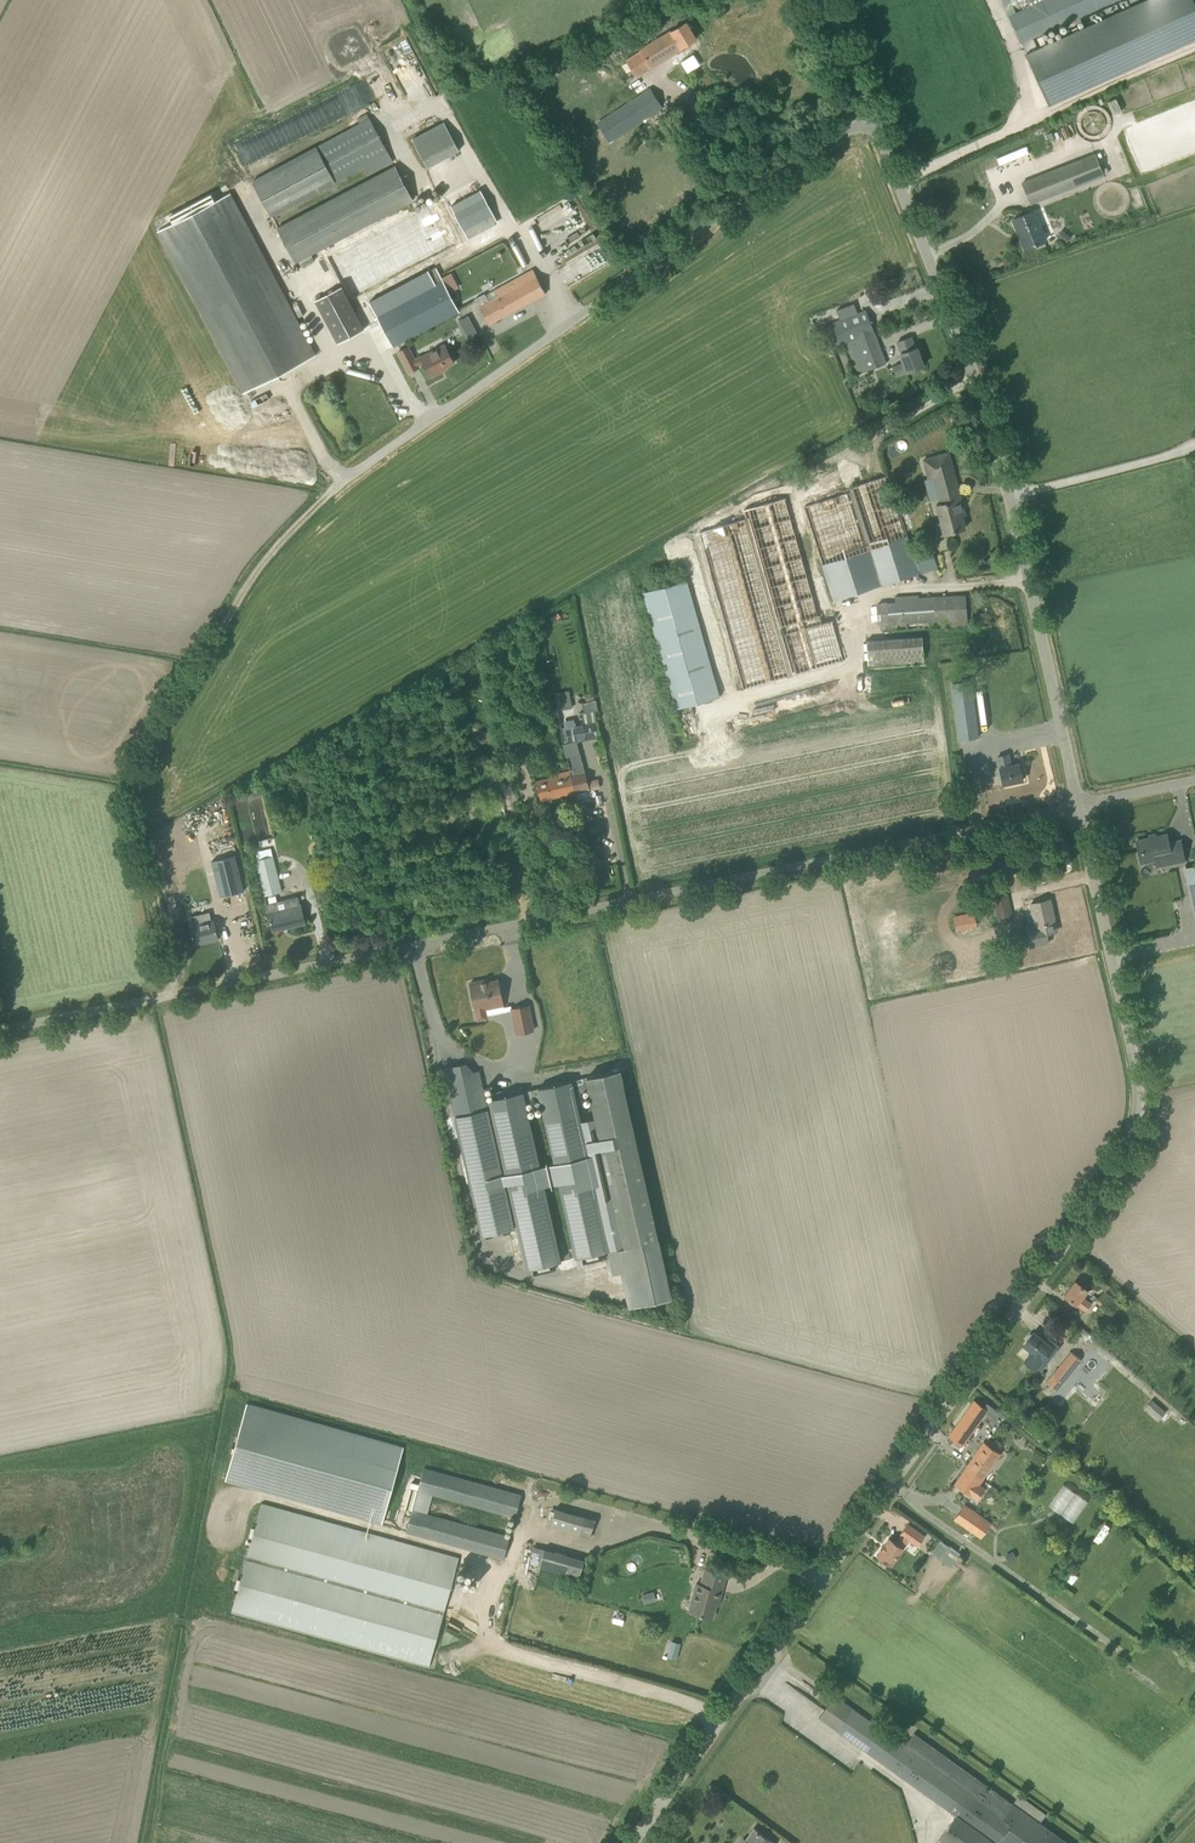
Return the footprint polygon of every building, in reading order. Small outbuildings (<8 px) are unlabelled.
[(1026,55),(1048,104),(1049,105),(1049,104),(1194,38),(1194,4),(1193,0),(1147,0),(1130,7),(1129,4),(1137,0),(1125,0),(1119,3),(1121,7),(1126,5),(1127,9),(1048,45),(1035,14),(1067,0),(1001,0),(1026,55)] [(625,60),(629,66),(636,76),(651,67),(651,66),(681,48),(696,39),(685,22),(671,31),(640,50),(641,50),(625,60)] [(610,141),(662,107),(651,89),(598,123),(610,141)] [(407,103),(421,102),(420,90),(405,92),(407,103)] [(271,216),(334,182),(364,166),(369,175),(393,162),(370,119),(367,113),(358,119),(361,124),(253,181),(271,216)] [(459,151),(443,122),(411,139),(427,168),(459,151)] [(241,164),(268,155),(261,134),(234,143),(241,164)] [(1103,175),(1094,154),(1022,183),(1030,204),(1070,188),(1103,175)] [(295,262),(413,200),(395,166),(277,228),(295,262)] [(480,190),(450,205),(458,219),(468,239),(498,224),(480,190)] [(230,193),(158,231),(243,393),(316,355),(230,193)] [(549,205),(551,220),(571,218),(569,203),(549,205)] [(427,209),(332,259),(355,302),(362,298),(359,291),(446,245),(427,209)] [(1046,240),(1034,211),(1013,219),(1025,249),(1046,240)] [(541,239),(548,256),(591,237),(584,221),(541,239)] [(1056,236),(1064,243),(1070,237),(1062,229),(1056,236)] [(475,299),(489,324),(546,293),(533,270),(487,295),(486,293),(475,299)] [(376,315),(387,336),(392,346),(459,311),(454,301),(442,279),(376,315)] [(341,287),(315,300),(338,343),(364,329),(341,287)] [(846,344),(848,351),(857,375),(886,364),(866,310),(858,313),(854,303),(837,310),(840,320),(822,327),(830,350),(846,344)] [(478,334),(468,315),(458,320),(468,339),(478,334)] [(820,328),(811,331),(813,337),(822,334),(820,328)] [(911,337),(900,341),(896,343),(903,363),(892,367),(896,376),(923,366),(916,348),(915,348),(911,337)] [(416,360),(409,346),(398,352),(409,372),(419,367),(418,365),(423,362),(431,377),(440,372),(439,370),(454,362),(445,345),(416,360)] [(936,505),(944,534),(965,528),(959,508),(963,507),(948,453),(923,460),(929,479),(934,477),(941,504),(936,505)] [(850,492),(880,585),(937,567),(931,547),(910,553),(887,475),(849,488),(850,492)] [(850,492),(817,503),(815,498),(810,500),(811,504),(804,507),(834,600),(880,585),(850,492)] [(821,623),(819,616),(786,498),(772,502),(770,496),(756,500),(758,506),(744,510),(746,519),(698,532),(743,689),(844,660),(833,620),(821,623)] [(642,592),(676,709),(720,696),(686,580),(642,592)] [(945,600),(945,596),(918,598),(918,595),(898,597),(899,603),(877,604),(879,625),(881,625),(888,624),(888,631),(948,627),(969,626),(968,624),(967,601),(966,598),(945,600)] [(922,637),(867,641),(869,666),(924,662),(922,637)] [(971,680),(951,683),(959,740),(978,738),(971,680)] [(569,691),(554,692),(555,708),(570,707),(569,691)] [(592,692),(585,693),(587,703),(593,702),(592,692)] [(601,737),(597,710),(581,713),(582,723),(585,740),(593,739),(601,737)] [(986,713),(977,714),(980,742),(998,740),(996,725),(988,726),(986,713)] [(563,744),(570,743),(577,741),(578,741),(576,730),(576,725),(560,727),(563,744)] [(574,775),(572,775),(576,793),(599,788),(597,779),(586,781),(580,754),(570,756),(574,775)] [(1008,754),(998,757),(1000,767),(999,768),(1003,784),(1023,780),(1019,763),(1011,765),(1008,754)] [(558,775),(556,776),(537,780),(540,800),(576,793),(572,775),(571,775),(569,770),(558,773),(558,775)] [(506,793),(495,794),(498,815),(508,814),(506,793)] [(211,840),(213,847),(234,843),(230,827),(218,830),(220,838),(211,840)] [(1167,835),(1136,841),(1141,862),(1155,859),(1157,867),(1174,863),(1174,862),(1184,860),(1180,841),(1168,844),(1167,835)] [(262,848),(272,847),(271,838),(260,839),(262,848)] [(282,891),(274,855),(272,855),(270,848),(254,852),(264,895),(282,891)] [(244,890),(235,855),(212,861),(220,896),(244,890)] [(1185,868),(1194,914),(1194,866),(1185,868)] [(995,908),(1009,907),(1008,894),(994,895),(995,908)] [(298,895),(284,899),(266,903),(268,911),(273,931),(305,923),(298,895)] [(1031,904),(1035,924),(1024,927),(1029,948),(1050,944),(1047,933),(1057,931),(1050,899),(1031,904)] [(965,914),(952,915),(952,929),(966,929),(965,914)] [(215,920),(191,925),(195,944),(218,939),(215,920)] [(481,984),(480,981),(470,983),(475,1010),(476,1010),(478,1020),(486,1018),(486,1016),(485,1014),(504,1010),(504,1007),(498,980),(487,982),(481,984)] [(533,1030),(528,1005),(511,1009),(517,1034),(533,1030)] [(446,1078),(449,1089),(482,1235),(514,1228),(487,1109),(485,1100),(478,1070),(446,1078)] [(616,1248),(628,1305),(668,1296),(619,1070),(588,1077),(574,1080),(485,1100),(487,1109),(492,1108),(526,1268),(561,1260),(527,1102),(540,1099),(573,1257),(572,1258),(574,1268),(577,1267),(585,1265),(583,1255),(616,1248)] [(1082,1297),(1087,1290),(1075,1281),(1064,1295),(1076,1305),(1077,1304),(1085,1310),(1090,1303),(1082,1297)] [(1119,1304),(1105,1291),(1095,1301),(1109,1314),(1110,1313),(1118,1304),(1119,1304)] [(1023,1345),(1032,1352),(1024,1360),(1035,1369),(1037,1367),(1040,1370),(1048,1361),(1044,1358),(1052,1348),(1034,1333),(1032,1335),(1030,1333),(1025,1339),(1027,1340),(1023,1345)] [(1053,1374),(1063,1382),(1069,1387),(1072,1382),(1073,1383),(1078,1378),(1077,1377),(1091,1359),(1085,1354),(1075,1346),(1053,1374)] [(1032,1397),(1040,1403),(1047,1394),(1039,1388),(1032,1397)] [(1152,1399),(1144,1407),(1159,1420),(1164,1424),(1171,1416),(1166,1412),(1152,1399)] [(962,1446),(988,1410),(974,1400),(948,1436),(962,1446)] [(998,1416),(1001,1412),(987,1402),(984,1406),(998,1416)] [(247,1403),(225,1480),(382,1524),(403,1447),(247,1403)] [(983,1442),(955,1484),(970,1495),(970,1494),(976,1499),(984,1488),(978,1484),(999,1453),(983,1442)] [(515,1517),(521,1494),(424,1467),(418,1489),(434,1494),(515,1517)] [(404,1507),(412,1509),(406,1531),(505,1559),(505,1556),(504,1556),(509,1537),(428,1514),(434,1494),(418,1489),(419,1484),(411,1481),(404,1507)] [(1075,1521),(1089,1498),(1064,1483),(1050,1505),(1075,1521)] [(231,1611),(429,1665),(459,1558),(261,1503),(231,1611)] [(981,1537),(991,1523),(964,1504),(954,1518),(981,1537)] [(590,1537),(595,1519),(555,1508),(550,1526),(590,1537)] [(1097,1527),(1107,1538),(1117,1529),(1107,1518),(1097,1527)] [(900,1534),(901,1534),(896,1542),(889,1538),(876,1555),(890,1565),(909,1539),(918,1545),(924,1536),(907,1524),(900,1534)] [(956,1560),(961,1553),(950,1545),(945,1552),(956,1560)] [(539,1566),(579,1578),(584,1560),(544,1549),(539,1566)] [(1008,1562),(1017,1558),(1013,1551),(1005,1555),(1008,1562)] [(1133,1552),(1125,1561),(1133,1568),(1141,1558),(1133,1552)] [(696,1583),(689,1611),(712,1617),(717,1598),(719,1598),(726,1575),(705,1569),(701,1584),(696,1583)] [(1116,1590),(1122,1579),(1112,1574),(1106,1585),(1116,1590)] [(644,1604),(653,1602),(650,1592),(642,1594),(644,1604)] [(672,1639),(668,1655),(679,1658),(683,1642),(672,1639)] [(851,1708),(836,1729),(955,1816),(939,1838),(946,1842),(1068,1842),(1039,1822),(1042,1818),(1045,1814),(1018,1795),(1015,1799),(1013,1803),(961,1766),(955,1775),(944,1767),(950,1759),(914,1733),(913,1733),(915,1734),(909,1743),(907,1742),(904,1746),(892,1737),(851,1708)] [(772,1841),(755,1829),(744,1842),(771,1842),(772,1841)]
